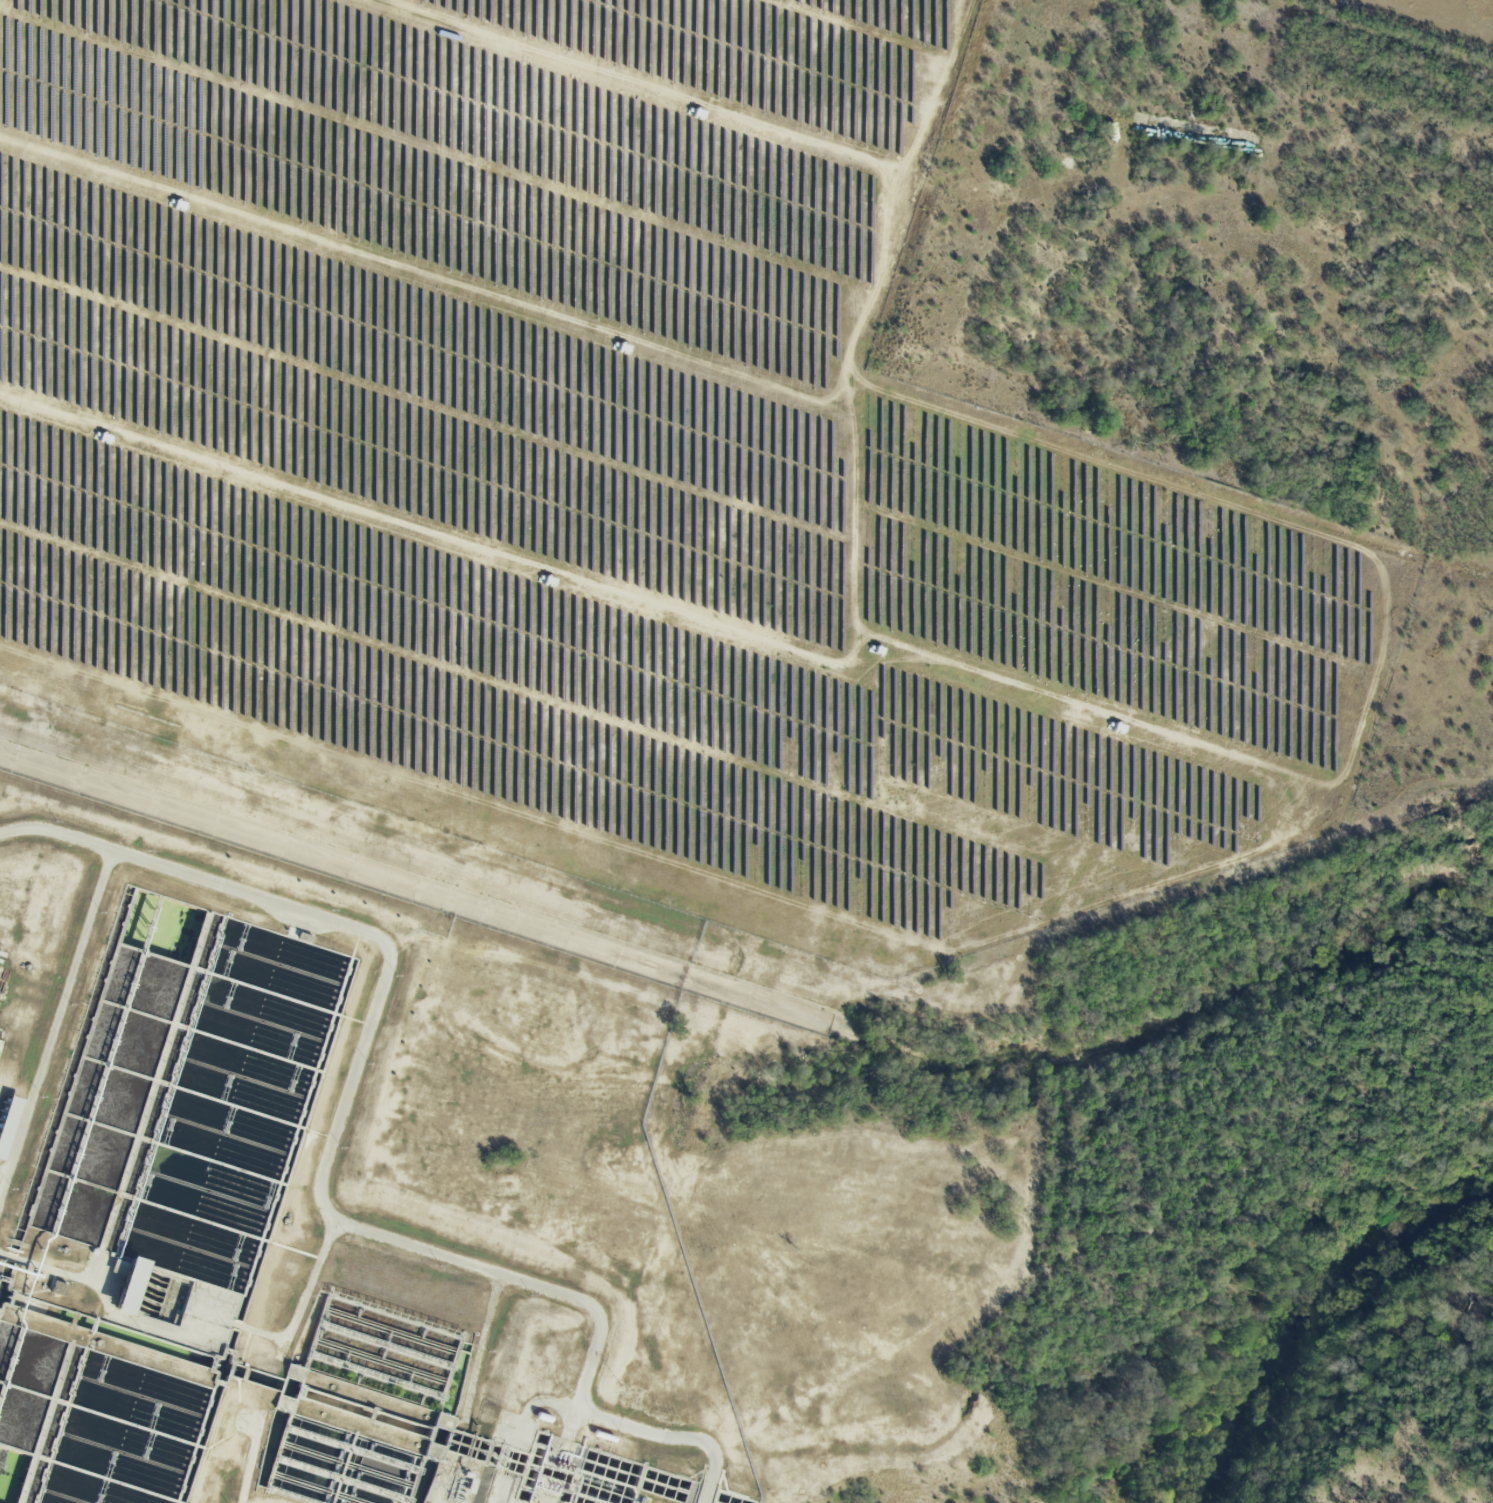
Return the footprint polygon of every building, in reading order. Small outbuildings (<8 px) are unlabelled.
[(10,1096),(0,1129),(0,1160),(4,1161),(23,1100),(10,1096)] [(117,1311),(133,1316),(149,1261),(133,1256),(117,1311)] [(51,1293),(64,1296),(67,1284),(54,1281),(51,1293)] [(651,1412),(684,1417),(686,1402),(653,1398),(651,1412)]
